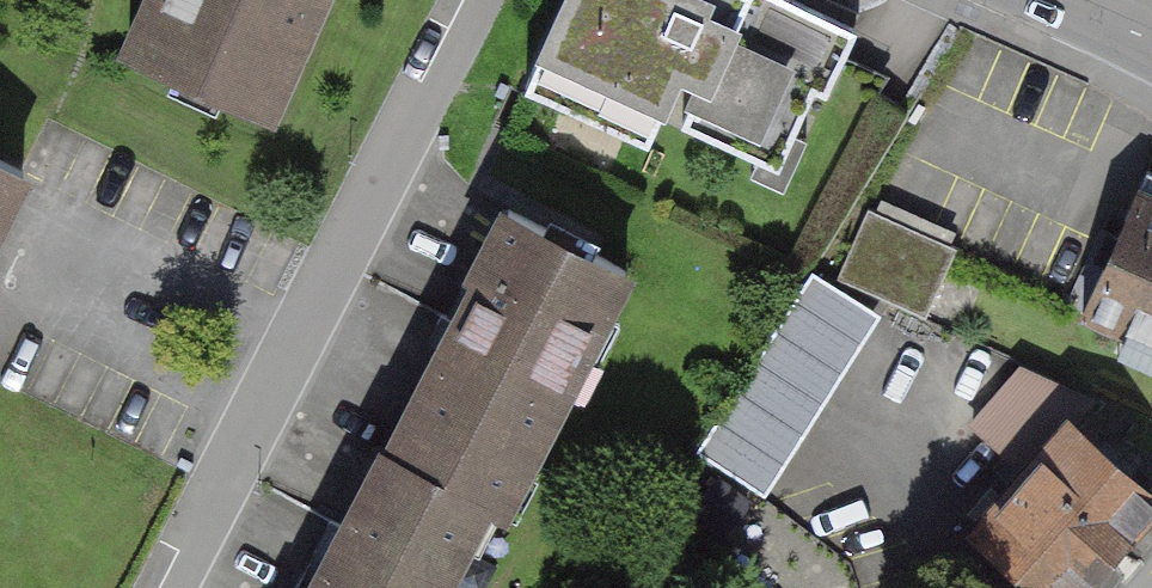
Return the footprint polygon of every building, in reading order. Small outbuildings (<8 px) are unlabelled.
[(332,0),(144,0),(123,48),(283,116),(332,0)] [(789,0),(555,0),(517,83),(649,144),(661,117),(783,174),(851,29),(789,0)] [(0,171),(0,225),(21,181),(0,171)] [(1139,185),(1082,309),(1151,342),(1151,191),(1139,185)] [(510,206),(409,404),(527,465),(628,267),(510,206)] [(951,249),(866,210),(836,275),(920,314),(951,249)] [(764,496),(878,315),(812,274),(699,455),(764,496)] [(314,587),(464,587),(527,465),(409,404),(314,587)] [(1151,501),(1151,496),(1048,407),(933,539),(989,587),(1077,587),(1151,501)]
